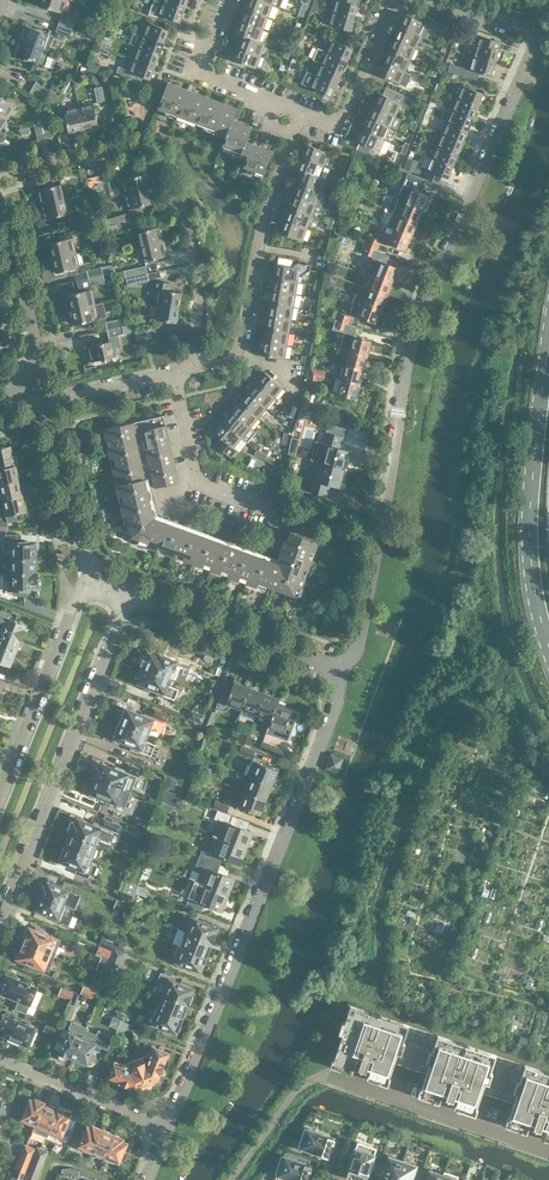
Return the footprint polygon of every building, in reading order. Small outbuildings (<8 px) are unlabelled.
[(40,6),(62,14),(67,0),(42,0),(40,6)] [(163,1),(159,0),(154,0),(148,14),(157,17),(158,14),(180,22),(185,9),(163,1)] [(185,9),(188,0),(161,0),(163,1),(185,9)] [(246,9),(268,17),(273,5),(260,0),(250,0),(246,9)] [(354,18),(358,4),(356,4),(357,0),(335,0),(332,11),(354,18)] [(302,3),(300,9),(306,11),(308,5),(302,3)] [(268,17),(246,9),(241,21),(263,29),(268,17)] [(354,18),(332,11),(328,24),(350,30),(354,18)] [(400,26),(425,37),(431,25),(429,24),(432,18),(429,17),(425,15),(422,14),(420,14),(417,14),(414,14),(412,17),(406,14),(400,26)] [(58,25),(72,31),(74,24),(60,18),(58,25)] [(142,34),(164,42),(169,29),(146,21),(142,34)] [(237,33),(238,34),(244,36),(259,41),(259,40),(263,29),(241,21),(237,33)] [(72,31),(58,25),(55,33),(69,38),(72,31)] [(42,49),(47,51),(53,37),(25,26),(19,41),(42,49)] [(425,37),(400,26),(395,38),(416,47),(421,36),(425,38),(425,37)] [(164,42),(142,34),(133,31),(133,32),(127,29),(123,40),(129,42),(129,43),(137,46),(160,54),(164,42)] [(244,36),(239,48),(261,56),(266,43),(259,40),(259,41),(244,36),(238,34),(244,36)] [(299,40),(304,42),(304,41),(308,43),(310,36),(301,34),(299,40)] [(472,55),(495,62),(501,42),(473,34),(471,42),(476,44),(472,55)] [(395,38),(389,50),(410,60),(416,47),(395,38)] [(326,51),(347,61),(353,48),(332,39),(326,51)] [(42,49),(19,41),(14,55),(37,64),(42,49)] [(105,48),(101,46),(98,52),(107,55),(109,50),(105,48)] [(133,58),(155,67),(160,54),(137,46),(133,58)] [(261,56),(239,48),(235,60),(256,68),(261,56)] [(313,59),(342,72),(347,61),(326,51),(318,48),(313,59)] [(384,62),(405,71),(410,60),(389,50),(384,62)] [(495,62),(472,55),(468,69),(491,76),(495,62)] [(155,67),(133,58),(126,77),(140,83),(142,76),(150,79),(155,67)] [(315,75),(336,84),(342,72),(313,59),(313,60),(320,63),(315,75)] [(412,74),(405,71),(384,62),(378,74),(406,86),(412,74)] [(433,70),(438,72),(440,66),(433,63),(431,67),(434,68),(433,70)] [(451,64),(449,72),(465,76),(467,69),(451,64)] [(294,67),(289,65),(288,69),(293,71),(293,72),(300,74),(302,69),(294,67)] [(336,84),(315,75),(310,87),(331,97),(336,84)] [(32,87),(45,95),(49,89),(36,81),(32,87)] [(456,98),(478,107),(483,93),(461,84),(456,98)] [(158,107),(180,115),(189,93),(167,85),(158,107)] [(105,101),(101,86),(94,88),(98,103),(105,101)] [(45,95),(32,87),(28,94),(40,102),(45,95)] [(189,93),(180,115),(204,125),(213,102),(189,93)] [(375,106),(396,115),(401,103),(380,93),(375,106)] [(456,98),(451,110),(473,118),(478,107),(456,98)] [(6,119),(14,107),(0,99),(0,115),(6,119)] [(204,125),(227,133),(233,122),(232,122),(237,111),(213,102),(204,125)] [(78,106),(83,130),(98,126),(93,103),(78,106)] [(83,130),(78,106),(63,109),(69,133),(83,130)] [(369,117),(391,127),(397,129),(402,118),(396,115),(375,106),(369,117)] [(446,122),(468,131),(473,118),(451,110),(446,122)] [(364,129),(385,138),(391,127),(369,117),(364,129)] [(42,123),(45,138),(52,137),(48,122),(42,123)] [(233,122),(227,133),(222,144),(241,151),(240,155),(244,157),(249,141),(247,141),(251,129),(233,122)] [(441,134),(463,142),(468,131),(446,122),(441,134)] [(45,138),(42,123),(34,125),(38,140),(45,138)] [(385,138),(364,129),(358,141),(379,151),(385,138)] [(436,146),(458,154),(463,142),(441,134),(436,146)] [(249,141),(244,157),(247,158),(244,166),(264,173),(273,150),(249,141)] [(303,158),(324,166),(330,153),(308,144),(303,158)] [(436,146),(431,158),(453,166),(458,154),(436,146)] [(303,172),(320,176),(324,166),(303,158),(298,169),(304,172),(303,172)] [(453,166),(431,158),(426,168),(425,169),(422,175),(439,182),(442,176),(448,178),(453,166)] [(303,172),(299,184),(321,192),(326,179),(320,177),(320,176),(303,172)] [(120,179),(124,194),(147,188),(143,173),(120,179)] [(399,199),(422,209),(428,195),(419,191),(424,179),(411,174),(402,194),(394,191),(392,196),(399,199)] [(93,177),(96,192),(98,200),(105,198),(100,175),(93,177)] [(96,192),(93,177),(86,178),(89,193),(96,192)] [(343,189),(353,191),(356,180),(346,178),(343,189)] [(37,188),(40,203),(64,199),(61,183),(37,188)] [(299,184),(294,196),(316,204),(321,192),(299,184)] [(147,188),(124,194),(127,209),(150,203),(147,188)] [(341,203),(351,205),(354,194),(344,192),(341,203)] [(290,208),(312,216),(316,204),(294,196),(290,208)] [(64,199),(40,203),(44,219),(67,214),(64,199)] [(393,213),(416,223),(422,209),(399,199),(393,213)] [(290,208),(285,220),(307,228),(312,216),(290,208)] [(393,229),(410,237),(416,223),(393,213),(386,210),(380,223),(385,225),(393,229)] [(114,217),(116,224),(131,220),(129,214),(114,217)] [(67,218),(68,226),(84,223),(82,215),(67,218)] [(131,220),(116,224),(117,231),(132,228),(131,220)] [(307,228),(285,220),(281,232),(303,241),(307,228)] [(84,223),(68,226),(70,233),(85,229),(84,223)] [(137,231),(140,246),(163,240),(160,225),(137,231)] [(410,237),(393,229),(385,225),(383,230),(385,230),(384,231),(391,234),(388,242),(405,250),(410,237)] [(366,242),(379,247),(381,240),(368,235),(366,242)] [(49,242),(52,257),(76,252),(72,237),(49,242)] [(163,240),(140,246),(144,261),(167,256),(163,240)] [(377,251),(364,246),(362,252),(375,257),(377,251)] [(76,252),(52,257),(55,272),(79,267),(76,252)] [(86,270),(88,277),(108,273),(114,272),(111,260),(106,261),(107,266),(86,270)] [(374,275),(392,281),(397,267),(380,261),(374,275)] [(275,278),(298,282),(302,282),(303,274),(310,270),(311,265),(298,263),(292,267),(277,264),(275,278)] [(123,270),(125,277),(147,273),(145,266),(123,270)] [(364,286),(386,295),(392,281),(374,275),(368,272),(361,269),(359,274),(370,278),(366,287),(364,286)] [(108,277),(108,273),(88,277),(79,279),(81,291),(68,294),(71,309),(95,304),(91,285),(105,282),(104,278),(108,277)] [(147,273),(125,277),(126,284),(148,280),(147,273)] [(275,278),(273,291),(296,295),(298,282),(275,278)] [(156,303),(179,308),(182,293),(170,291),(172,284),(156,281),(155,289),(158,289),(156,303)] [(386,295),(364,286),(361,285),(358,294),(352,292),(350,297),(381,309),(386,295)] [(270,304),(294,308),(296,295),(273,291),(270,304)] [(381,309),(350,297),(349,301),(353,303),(349,314),(357,317),(358,315),(376,322),(381,309)] [(103,302),(95,304),(71,309),(75,324),(96,319),(98,332),(107,330),(122,327),(121,320),(106,322),(105,317),(107,316),(103,302)] [(179,308),(156,303),(153,319),(176,323),(179,308)] [(270,304),(268,316),(291,321),(294,308),(270,304)] [(336,319),(349,324),(352,316),(338,312),(336,319)] [(291,321),(268,316),(266,329),(289,333),(291,321)] [(349,324),(336,319),(334,326),(347,331),(349,324)] [(122,327),(107,330),(109,337),(124,334),(122,327)] [(152,337),(150,329),(135,332),(137,341),(152,337)] [(289,333),(266,329),(264,342),(287,347),(289,333)] [(349,351),(367,356),(371,341),(354,336),(355,335),(345,332),(342,343),(336,342),(335,346),(343,349),(349,350),(349,351)] [(113,356),(110,341),(87,346),(90,361),(113,356)] [(144,342),(145,350),(152,348),(150,341),(144,342)] [(287,347),(264,342),(262,354),(285,358),(287,347)] [(345,365),(363,370),(367,356),(349,351),(345,365)] [(363,370),(345,365),(341,378),(359,384),(363,370)] [(257,383),(275,398),(284,387),(266,372),(257,383)] [(325,375),(311,373),(309,382),(317,384),(318,380),(324,381),(325,375)] [(359,384),(341,378),(336,377),(331,391),(337,393),(355,398),(359,384)] [(248,393),(267,408),(275,398),(257,383),(248,393)] [(248,393),(240,403),(258,418),(267,408),(248,393)] [(258,418),(240,403),(231,413),(255,433),(256,432),(250,427),(258,418)] [(223,423),(241,438),(242,437),(248,442),(255,433),(231,413),(223,423)] [(290,532),(279,564),(158,520),(153,521),(144,480),(152,478),(154,488),(178,483),(162,415),(103,428),(122,514),(128,513),(133,536),(149,542),(147,546),(257,586),(258,582),(294,595),(297,586),(302,588),(319,542),(290,532)] [(241,438),(223,423),(215,433),(221,437),(216,444),(231,456),(237,449),(234,447),(241,438)] [(318,462),(345,469),(350,450),(340,448),(343,436),(326,431),(318,462)] [(15,466),(10,446),(0,448),(0,469),(15,466)] [(345,469),(318,462),(309,491),(327,496),(330,484),(340,487),(345,469)] [(15,466),(0,469),(0,485),(19,481),(16,466),(15,466)] [(2,493),(0,494),(0,500),(3,500),(23,496),(19,481),(0,485),(0,486),(2,493)] [(23,496),(3,500),(6,516),(7,516),(8,521),(0,521),(0,530),(1,530),(9,530),(8,521),(16,520),(14,514),(26,511),(23,496)] [(9,558),(35,559),(35,544),(27,544),(27,541),(20,541),(20,535),(5,535),(5,550),(9,550),(9,558)] [(9,558),(10,572),(37,573),(37,565),(35,565),(35,559),(9,558)] [(38,573),(37,573),(10,572),(10,590),(30,590),(30,588),(36,588),(35,582),(38,582),(38,573)] [(20,638),(22,639),(26,629),(24,628),(25,624),(25,623),(20,621),(20,622),(7,617),(9,612),(1,609),(0,612),(0,621),(2,622),(0,628),(0,630),(20,638)] [(15,651),(17,652),(20,644),(18,643),(20,638),(0,630),(0,645),(15,651)] [(0,645),(0,661),(10,665),(15,651),(0,645)] [(140,666),(170,677),(172,671),(185,676),(188,665),(158,654),(158,656),(149,652),(147,657),(144,656),(140,666)] [(170,677),(140,666),(137,675),(139,676),(137,681),(146,685),(145,687),(173,698),(178,688),(167,684),(170,677)] [(205,692),(213,695),(218,681),(210,678),(205,692)] [(241,707),(249,688),(234,682),(230,692),(223,689),(217,707),(223,709),(227,707),(229,702),(241,707)] [(249,688),(241,707),(256,712),(263,693),(249,688)] [(256,712),(271,718),(278,699),(263,693),(256,712)] [(278,699),(271,718),(269,725),(284,730),(288,721),(297,724),(301,714),(277,706),(280,699),(278,699)] [(117,722),(147,733),(149,727),(159,731),(166,713),(154,708),(150,715),(144,713),(144,714),(141,713),(140,714),(126,708),(124,713),(121,712),(117,722)] [(188,717),(202,722),(204,714),(191,709),(188,717)] [(203,723),(211,726),(216,712),(208,709),(203,723)] [(147,733),(117,722),(113,731),(116,733),(114,737),(129,743),(128,744),(131,746),(131,747),(132,747),(131,749),(144,754),(145,753),(156,757),(160,746),(155,743),(155,744),(144,740),(147,733)] [(230,737),(237,740),(239,733),(233,731),(230,737)] [(245,742),(252,745),(254,738),(248,736),(245,742)] [(260,748),(282,757),(284,749),(263,741),(260,748)] [(239,751),(252,757),(255,750),(241,745),(239,751)] [(328,746),(321,765),(345,774),(352,755),(328,746)] [(250,776),(271,784),(277,769),(259,762),(260,759),(254,757),(250,766),(246,764),(244,772),(251,775),(250,776)] [(93,777),(122,788),(124,783),(132,786),(135,777),(138,778),(141,769),(128,764),(125,770),(121,768),(120,770),(101,763),(99,768),(96,767),(93,777)] [(250,776),(245,790),(265,798),(271,784),(250,776)] [(122,788),(93,777),(95,778),(88,795),(107,802),(108,799),(125,806),(128,798),(119,794),(122,788)] [(167,787),(176,787),(177,778),(168,778),(167,787)] [(164,789),(160,800),(173,806),(178,794),(164,789)] [(265,798),(245,790),(239,805),(259,814),(265,798)] [(217,809),(227,813),(230,805),(216,799),(213,807),(217,809)] [(220,821),(215,835),(245,847),(251,832),(235,825),(238,818),(227,813),(217,809),(213,819),(220,821)] [(123,821),(146,830),(149,821),(136,816),(135,818),(125,814),(123,821)] [(71,832),(97,843),(100,837),(114,843),(115,842),(122,825),(103,817),(99,827),(77,818),(75,823),(73,822),(69,831),(71,832)] [(65,847),(91,857),(97,843),(71,832),(69,838),(67,837),(64,844),(66,845),(65,847)] [(199,855),(220,863),(223,857),(239,863),(245,847),(215,835),(209,849),(203,847),(199,855)] [(91,857),(65,847),(59,862),(65,865),(66,863),(77,867),(75,873),(89,878),(91,873),(92,874),(95,865),(89,863),(91,857)] [(220,863),(199,855),(195,865),(202,868),(197,882),(227,894),(233,878),(217,872),(220,863)] [(72,907),(75,909),(81,894),(77,893),(47,881),(45,886),(41,884),(38,893),(65,904),(72,907)] [(227,894),(197,882),(191,896),(184,893),(181,902),(202,911),(205,903),(221,909),(227,894)] [(135,892),(147,896),(149,889),(138,885),(135,892)] [(116,898),(130,904),(133,895),(120,890),(116,898)] [(65,904),(38,893),(41,895),(36,908),(36,909),(35,912),(44,916),(46,912),(57,917),(56,920),(69,925),(75,909),(72,907),(65,904)] [(130,904),(116,898),(113,907),(127,913),(130,904)] [(184,931),(212,942),(213,943),(217,933),(216,932),(218,928),(188,916),(186,922),(187,923),(184,931)] [(22,942),(54,955),(60,939),(28,926),(22,942)] [(172,943),(178,945),(206,957),(212,942),(184,931),(172,926),(170,931),(176,933),(172,943)] [(102,937),(99,944),(113,949),(113,947),(115,943),(102,937)] [(115,943),(113,947),(125,951),(129,943),(117,938),(115,943)] [(54,955),(22,942),(16,957),(48,970),(54,955)] [(113,949),(99,944),(96,953),(101,956),(94,972),(102,975),(111,953),(113,949)] [(206,957),(178,945),(175,954),(173,953),(171,959),(200,971),(206,957)] [(113,947),(113,949),(111,953),(122,958),(125,951),(113,947)] [(162,993),(187,1003),(189,1004),(193,994),(191,993),(193,988),(173,981),(174,978),(161,972),(157,981),(165,984),(162,993)] [(0,990),(0,992),(19,999),(15,1009),(26,1013),(37,987),(7,974),(0,990)] [(80,994),(93,999),(96,991),(83,986),(80,994)] [(58,995),(71,1000),(74,992),(61,987),(58,995)] [(71,1004),(78,1006),(82,995),(75,993),(71,1004)] [(162,993),(156,1008),(181,1018),(187,1003),(162,993)] [(181,1018),(156,1008),(153,1016),(151,1015),(148,1021),(176,1032),(181,1018)] [(350,1008),(342,1032),(343,1032),(332,1066),(363,1077),(365,1070),(367,1066),(370,1067),(366,1078),(386,1085),(393,1063),(426,1074),(419,1096),(439,1102),(440,1100),(451,1104),(452,1100),(453,1100),(454,1095),(457,1096),(453,1107),(474,1114),(481,1092),(513,1103),(506,1125),(526,1132),(527,1129),(538,1133),(539,1129),(540,1130),(542,1125),(544,1126),(541,1137),(548,1140),(548,1074),(350,1008)] [(113,1017),(124,1021),(127,1013),(116,1009),(113,1017)] [(13,1018),(13,1019),(2,1014),(0,1020),(0,1032),(1,1033),(3,1034),(27,1045),(35,1027),(13,1018)] [(107,1031),(114,1033),(119,1020),(112,1017),(107,1031)] [(73,1058),(83,1034),(82,1034),(86,1024),(79,1021),(75,1031),(70,1029),(60,1052),(60,1054),(59,1056),(60,1058),(62,1059),(64,1059),(66,1058),(68,1057),(68,1056),(73,1058)] [(44,1030),(55,1034),(58,1026),(47,1022),(44,1030)] [(131,1027),(136,1040),(139,1031),(131,1027)] [(83,1034),(73,1058),(87,1063),(89,1064),(91,1064),(93,1063),(94,1062),(96,1058),(97,1056),(96,1054),(94,1052),(92,1051),(96,1039),(83,1034)] [(143,1056),(154,1081),(158,1079),(169,1052),(151,1045),(148,1054),(143,1056)] [(129,1062),(139,1086),(140,1088),(154,1082),(154,1081),(143,1056),(129,1062)] [(139,1086),(129,1062),(123,1064),(115,1061),(108,1077),(135,1088),(139,1086)] [(24,1100),(18,1116),(21,1118),(35,1123),(44,1101),(34,1097),(34,1099),(30,1098),(28,1102),(24,1100)] [(7,1117),(12,1104),(4,1101),(0,1110),(0,1114),(7,1117)] [(35,1123),(32,1131),(45,1137),(46,1134),(58,1107),(44,1101),(35,1123)] [(58,1107),(46,1134),(66,1142),(74,1124),(67,1122),(70,1115),(66,1113),(67,1110),(58,1107)] [(78,1144),(92,1150),(101,1128),(92,1124),(91,1127),(87,1125),(78,1144)] [(92,1150),(105,1156),(114,1134),(101,1128),(92,1150)] [(304,1128),(298,1146),(325,1156),(328,1147),(331,1149),(335,1138),(304,1128)] [(114,1134),(105,1156),(119,1161),(127,1142),(122,1140),(123,1137),(114,1134)] [(347,1136),(339,1134),(334,1146),(342,1148),(347,1136)] [(376,1148),(357,1142),(346,1176),(356,1179),(358,1176),(366,1179),(376,1148)] [(22,1147),(22,1148),(34,1153),(36,1148),(24,1143),(22,1147)] [(36,1148),(34,1153),(46,1157),(49,1150),(37,1145),(36,1148)] [(19,1154),(19,1155),(31,1160),(34,1153),(22,1148),(19,1154)] [(34,1153),(31,1160),(43,1164),(46,1157),(34,1153)] [(19,1155),(17,1161),(29,1166),(31,1160),(19,1155)] [(281,1155),(275,1174),(293,1179),(303,1179),(305,1175),(308,1176),(311,1165),(281,1155)] [(380,1162),(375,1175),(382,1177),(381,1179),(396,1179),(403,1161),(389,1156),(386,1164),(380,1162)] [(31,1160),(29,1166),(41,1171),(43,1164),(31,1160)] [(14,1167),(14,1168),(26,1173),(29,1166),(17,1161),(17,1162),(14,1167)] [(403,1161),(396,1179),(419,1179),(420,1176),(414,1173),(416,1166),(403,1161)] [(29,1166),(26,1173),(38,1178),(41,1171),(29,1166)] [(14,1168),(11,1175),(23,1179),(26,1173),(14,1168)] [(63,1169),(61,1175),(77,1179),(79,1170),(69,1168),(63,1169)] [(420,1176),(419,1179),(442,1179),(445,1172),(444,1171),(443,1175),(430,1170),(427,1178),(420,1176)] [(445,1172),(442,1179),(457,1179),(458,1176),(445,1172)]
